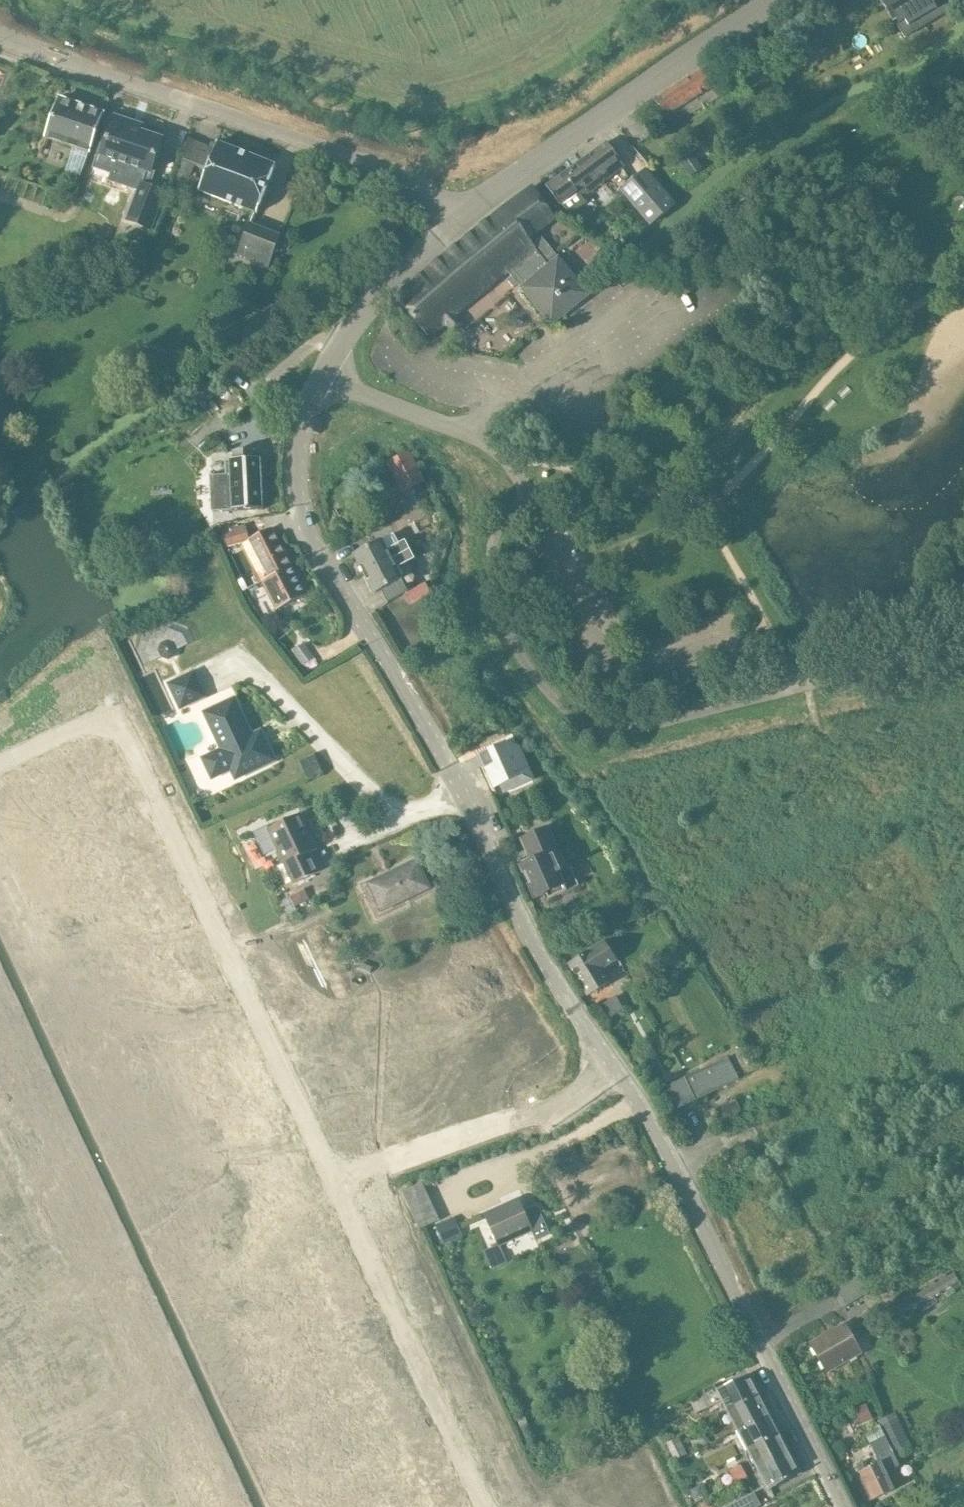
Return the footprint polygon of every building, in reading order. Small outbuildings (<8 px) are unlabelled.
[(881,0),(894,21),(895,20),(904,37),(949,11),(945,4),(952,0),(882,0),(881,0)] [(713,86),(701,69),(675,85),(687,103),(713,86)] [(687,103),(675,85),(653,100),(666,117),(687,103)] [(90,153),(103,113),(59,99),(46,138),(90,153)] [(150,133),(146,133),(130,128),(131,122),(114,116),(107,140),(103,138),(94,167),(114,173),(118,162),(130,166),(130,168),(131,169),(133,171),(135,172),(139,173),(142,172),(144,171),(145,171),(126,220),(151,230),(165,194),(149,187),(154,172),(151,172),(157,155),(159,152),(161,148),(162,144),(162,140),(162,139),(161,138),(156,135),(154,134),(150,133)] [(256,213),(275,165),(217,143),(198,190),(256,213)] [(547,186),(546,187),(554,199),(559,206),(561,204),(568,214),(585,202),(582,198),(621,169),(631,182),(649,170),(635,150),(619,162),(606,143),(566,173),(547,186)] [(508,272),(512,277),(508,280),(514,287),(518,283),(552,325),(589,294),(541,237),(532,244),(528,239),(555,219),(532,187),(441,258),(396,298),(430,338),(462,310),(508,272)] [(267,268),(279,235),(250,224),(238,256),(267,268)] [(225,474),(209,475),(211,504),(214,504),(214,503),(226,502),(226,511),(263,509),(261,459),(255,459),(255,451),(233,452),(233,460),(224,460),(225,474)] [(409,452),(387,464),(402,493),(424,481),(409,452)] [(249,540),(250,540),(245,525),(222,532),(227,547),(249,540)] [(250,540),(249,540),(251,544),(268,578),(269,579),(292,567),(274,532),(272,528),(250,540)] [(364,574),(409,550),(404,542),(400,544),(394,534),(381,541),(380,541),(354,555),(364,574)] [(425,543),(414,548),(418,555),(428,550),(425,543)] [(400,579),(414,572),(409,562),(413,559),(409,550),(364,574),(374,594),(380,590),(386,601),(406,590),(400,579)] [(268,578),(261,582),(276,610),(306,595),(292,567),(269,579),(268,578)] [(180,709),(206,697),(193,672),(168,684),(180,709)] [(251,736),(234,699),(205,713),(222,750),(203,758),(212,778),(231,769),(236,778),(274,760),(260,732),(251,736)] [(308,779),(322,772),(314,755),(299,762),(308,779)] [(517,764),(503,770),(512,791),(526,785),(517,764)] [(294,883),(318,872),(309,852),(315,849),(299,814),(269,829),(294,883)] [(579,885),(567,859),(562,861),(547,827),(522,839),(531,861),(520,866),(535,898),(546,893),(548,899),(579,885)] [(381,911),(430,889),(417,861),(368,884),(369,885),(365,888),(370,900),(375,898),(381,911)] [(285,898),(284,903),(289,913),(296,910),(294,906),(308,900),(303,889),(285,898)] [(587,996),(609,983),(601,970),(615,960),(604,942),(568,965),(587,996)] [(676,1108),(739,1079),(728,1057),(666,1086),(676,1108)] [(526,1217),(518,1198),(484,1214),(499,1246),(531,1231),(535,1241),(550,1234),(540,1211),(526,1217)] [(450,1220),(436,1226),(443,1244),(458,1237),(450,1220)] [(959,1282),(954,1273),(947,1277),(945,1274),(937,1278),(938,1282),(935,1283),(933,1280),(926,1285),(927,1288),(897,1306),(903,1314),(959,1282)] [(826,1372),(861,1352),(859,1350),(861,1346),(857,1339),(853,1338),(845,1324),(810,1344),(826,1372)] [(727,1411),(758,1395),(755,1388),(756,1385),(752,1378),(749,1377),(748,1375),(716,1391),(727,1411)] [(737,1431),(768,1415),(758,1395),(727,1411),(737,1431)] [(865,1405),(855,1409),(861,1424),(871,1419),(865,1405)] [(879,1420),(897,1458),(913,1450),(895,1412),(879,1420)] [(747,1451),(779,1434),(768,1415),(737,1431),(747,1451)] [(900,1483),(894,1469),(899,1466),(880,1428),(865,1435),(878,1463),(865,1469),(862,1462),(856,1465),(859,1472),(872,1500),(894,1490),(892,1487),(900,1483)] [(758,1470),(789,1454),(779,1434),(747,1451),(758,1470)] [(677,1436),(666,1441),(674,1458),(686,1453),(677,1436)] [(732,1447),(719,1454),(724,1463),(737,1456),(732,1447)] [(789,1454),(758,1470),(768,1491),(800,1474),(799,1473),(799,1469),(796,1463),(793,1461),(789,1454)] [(740,1465),(729,1471),(734,1482),(746,1476),(740,1465)] [(737,1503),(739,1506),(757,1506),(761,1505),(755,1494),(737,1503)]
